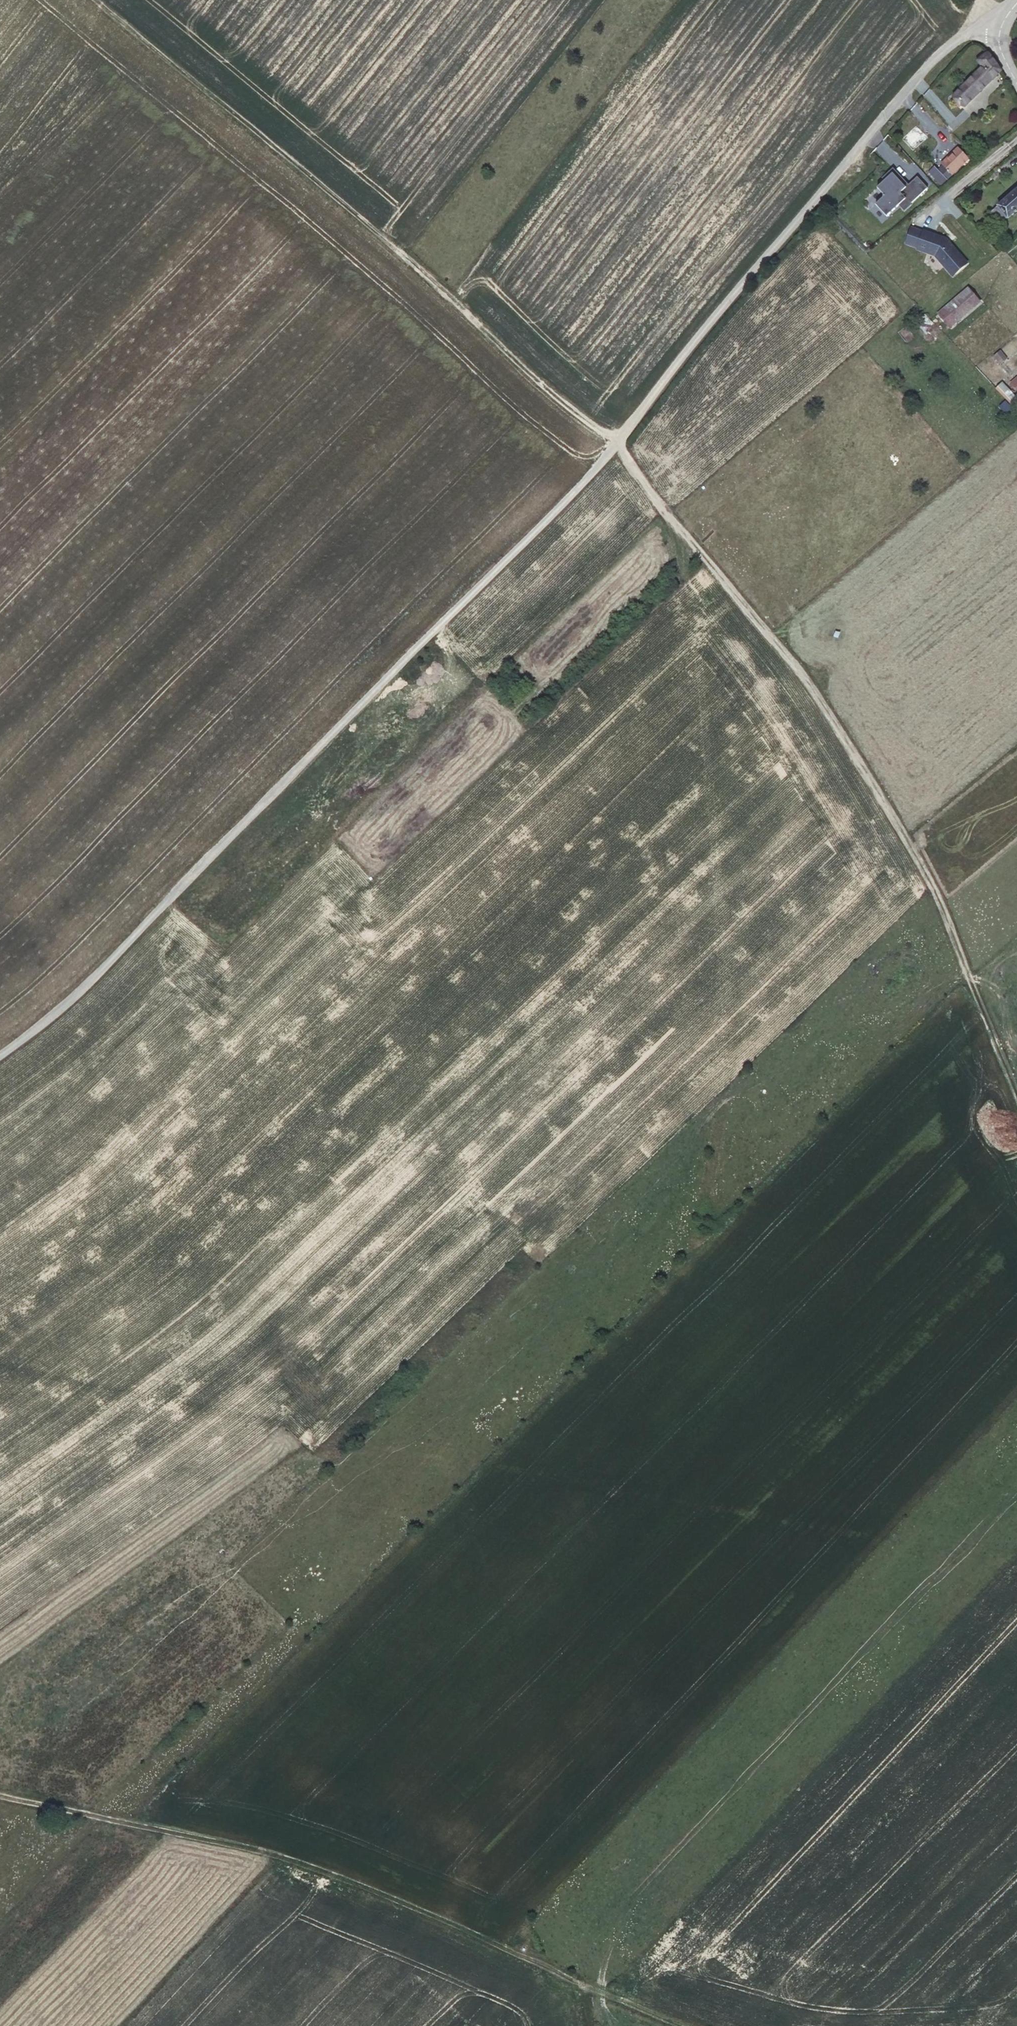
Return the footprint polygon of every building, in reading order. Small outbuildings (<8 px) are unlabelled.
[(964,106),(1001,70),(988,54),(987,53),(977,60),(983,67),(954,96),(964,106)] [(941,184),(968,158),(958,147),(942,163),(943,165),(938,170),(934,166),(929,172),(941,184)] [(903,177),(894,168),(884,177),(886,181),(879,187),(884,194),(884,198),(877,204),(887,216),(900,205),(906,211),(912,204),(929,188),(919,177),(907,188),(901,180),(903,177)] [(1016,210),(1016,189),(990,212),(1001,224),(1016,210)] [(945,239),(923,232),(923,233),(910,229),(905,244),(917,248),(917,250),(934,256),(953,276),(967,263),(945,239)] [(950,327),(980,301),(968,288),(938,313),(950,327)] [(1016,402),(1016,398),(1002,383),(996,388),(1013,406),(1016,402)]
